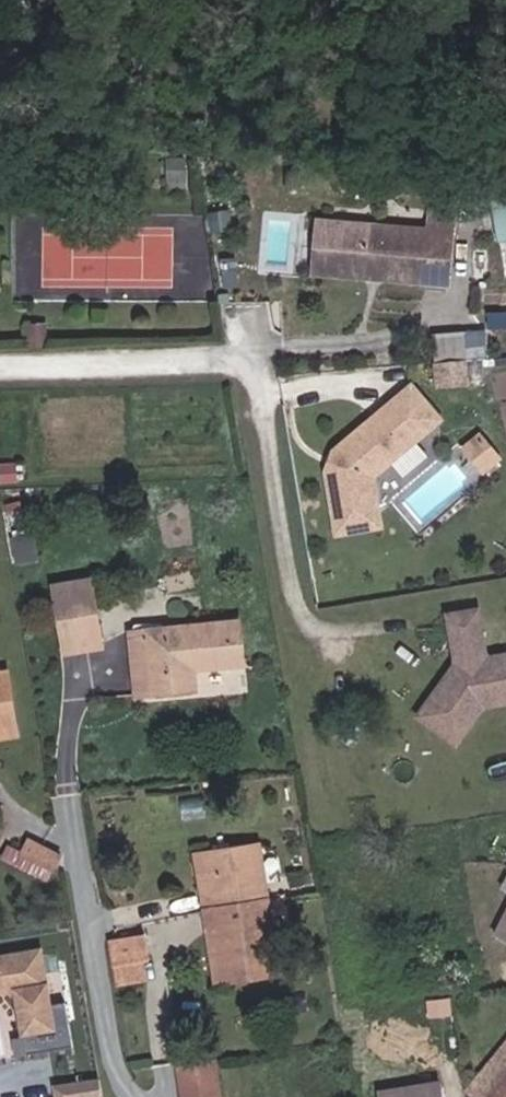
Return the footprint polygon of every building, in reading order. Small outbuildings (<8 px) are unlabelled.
[(502,240),(505,239),(505,203),(497,205),(502,240)] [(318,275),(340,277),(345,225),(323,223),(318,275)] [(457,236),(345,225),(340,277),(452,287),(457,236)] [(438,356),(486,356),(486,330),(438,329),(438,356)] [(437,359),(437,384),(471,383),(471,358),(437,359)] [(446,416),(417,383),(340,447),(332,465),(343,529),(386,522),(377,472),(446,416)] [(481,434),(467,446),(487,471),(502,459),(481,434)] [(93,577),(57,583),(67,649),(103,643),(93,577)] [(235,611),(148,625),(157,688),(198,682),(197,661),(243,656),(235,611)] [(450,616),(459,673),(449,686),(441,687),(419,716),(457,745),(484,707),(505,704),(505,657),(486,660),(479,611),(450,616)] [(157,688),(148,625),(133,627),(142,691),(157,688)] [(0,723),(0,779),(20,775),(11,721),(0,723)] [(20,775),(0,779),(0,788),(22,784),(20,775)] [(262,832),(207,840),(209,865),(214,899),(216,920),(223,977),(283,970),(275,910),(259,913),(256,895),(272,892),(262,832)] [(25,850),(8,843),(2,859),(54,878),(64,850),(30,837),(25,850)] [(209,865),(207,840),(196,842),(199,865),(209,865)] [(306,861),(296,863),(299,877),(309,875),(306,861)] [(275,910),(272,892),(256,895),(259,913),(275,910)] [(493,931),(505,938),(505,905),(493,931)] [(211,978),(223,977),(216,920),(203,921),(211,978)] [(149,935),(114,941),(118,968),(121,968),(146,964),(153,962),(149,935)] [(28,1053),(74,1045),(67,1001),(52,1004),(42,948),(0,955),(0,992),(17,989),(25,1035),(28,1053)] [(149,981),(146,964),(121,968),(124,985),(149,981)] [(490,1068),(505,1048),(505,1033),(482,1060),(490,1068)] [(17,1055),(28,1053),(25,1035),(14,1037),(17,1055)] [(490,1068),(505,1083),(505,1048),(490,1068)] [(215,1059),(181,1064),(187,1096),(221,1096),(215,1059)] [(482,1060),(464,1082),(473,1089),(470,1092),(475,1096),(495,1096),(505,1083),(490,1068),(482,1060)] [(107,1096),(106,1077),(56,1080),(57,1096),(103,1096),(107,1096)] [(376,1089),(377,1096),(445,1096),(442,1079),(376,1089)] [(495,1096),(505,1096),(505,1083),(495,1096)]
